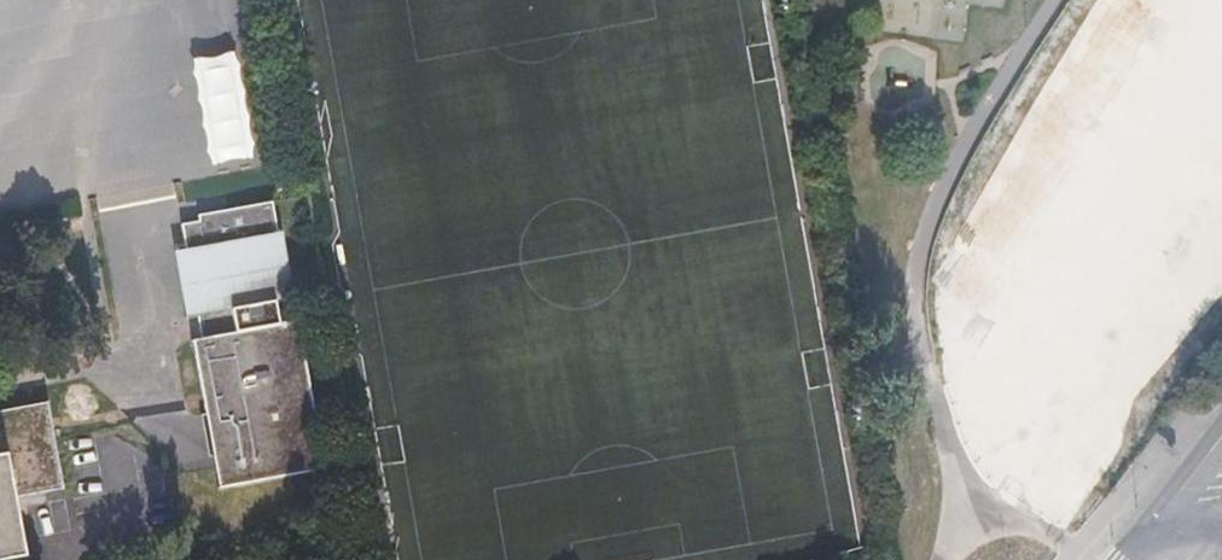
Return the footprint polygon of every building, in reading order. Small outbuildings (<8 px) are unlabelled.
[(1057,80),(1004,179),(1009,227),(1025,235),(1029,229),(1043,236),(1114,100),(1097,91),(1096,78),(1124,76),(1142,43),(1115,29),(1098,31),(1084,58),(1076,54),(1078,78),(1057,80)] [(205,160),(250,158),(244,51),(200,54),(205,160)] [(222,442),(214,454),(220,487),(319,469),(294,322),(278,325),(274,302),(290,300),(272,201),(198,215),(199,220),(181,223),(186,252),(175,254),(186,318),(198,316),(208,314),(212,336),(202,338),(193,339),(206,414),(216,413),(222,442)] [(198,316),(202,338),(212,336),(208,314),(198,316)] [(23,556),(12,499),(63,489),(47,402),(0,411),(0,559),(5,559),(23,556)] [(206,414),(214,454),(222,442),(216,413),(206,414)]
